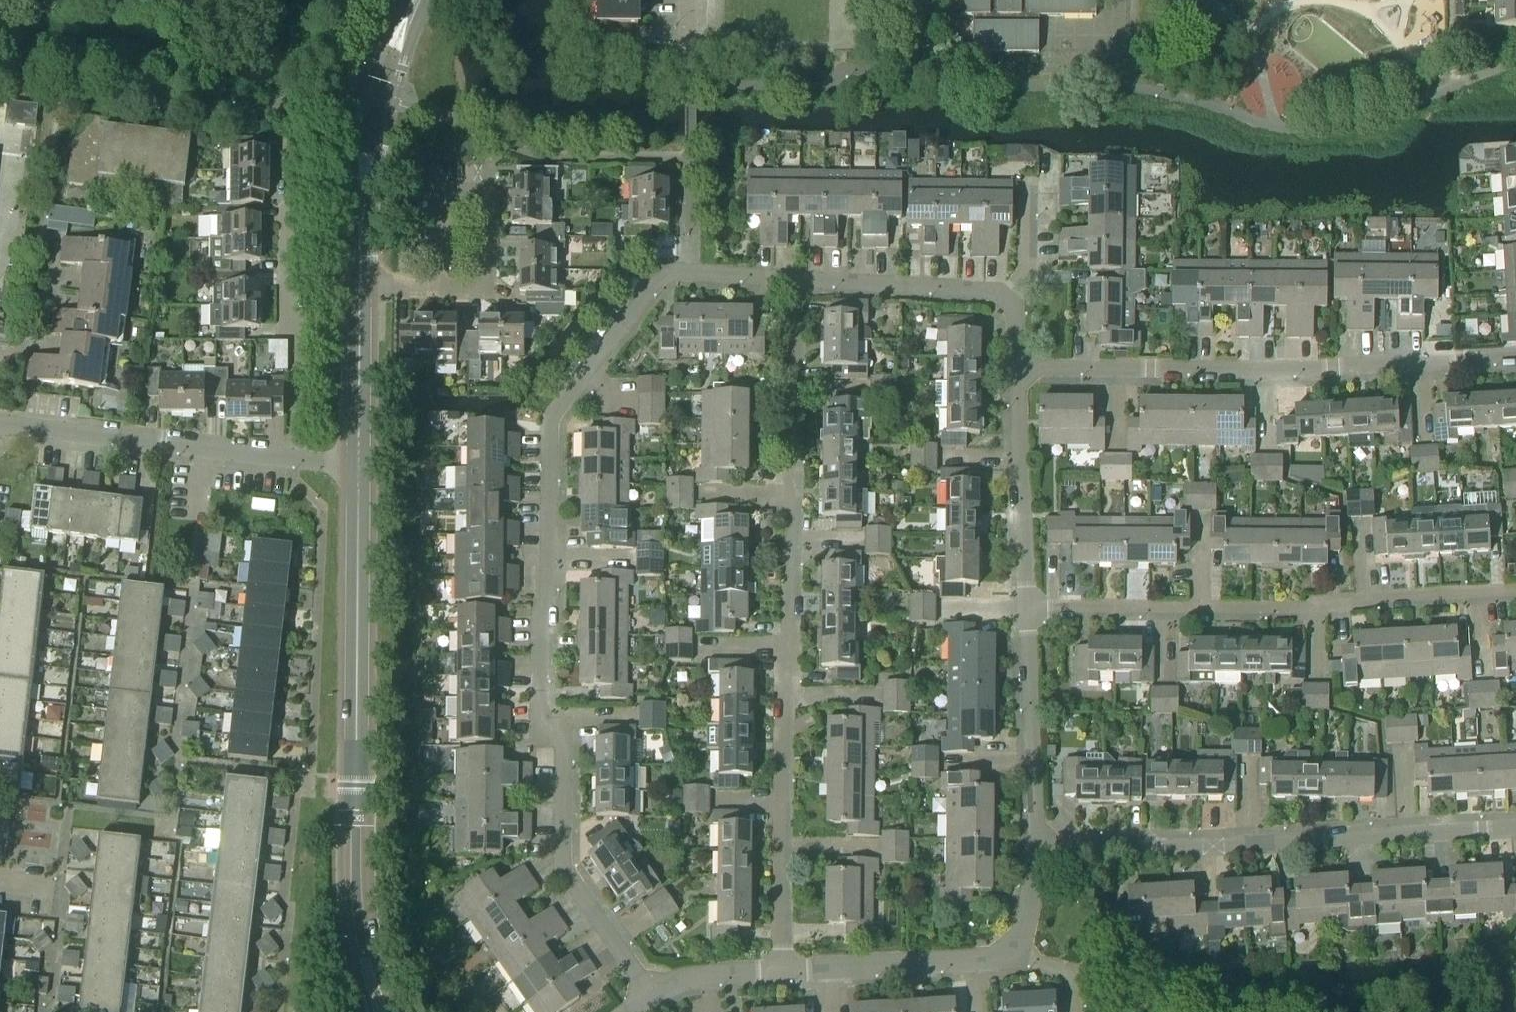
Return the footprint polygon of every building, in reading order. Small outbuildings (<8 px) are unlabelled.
[(607,41),(632,41),(632,25),(638,26),(638,10),(643,10),(644,2),(644,0),(600,0),(600,25),(607,25),(607,41)] [(973,53),(1039,54),(1039,16),(1096,17),(1096,0),(961,0),(961,16),(973,16),(973,53)] [(1464,5),(1455,5),(1455,17),(1464,17),(1464,5)] [(1495,5),(1495,27),(1515,27),(1515,5),(1495,5)] [(68,185),(127,192),(126,197),(167,202),(169,186),(185,188),(191,138),(110,128),(111,121),(76,116),(68,185)] [(231,150),(231,171),(269,172),(269,149),(253,149),(253,137),(225,137),(225,150),(231,150)] [(1502,175),(1515,174),(1515,151),(1493,153),(1493,156),(1500,155),(1502,175)] [(514,180),(513,203),(552,203),(552,182),(558,182),(558,169),(530,168),(530,180),(514,180)] [(1060,181),(1060,194),(1134,194),(1135,168),(1090,168),(1090,181),(1060,181)] [(630,182),(630,204),(668,204),(669,182),(652,182),(652,170),(625,169),(625,182),(630,182)] [(210,205),(217,205),(244,205),(265,205),(265,194),(269,194),(269,172),(231,171),(230,193),(213,193),(213,202),(210,202),(210,205)] [(761,247),(774,247),(774,173),(748,173),(748,217),(761,217),(761,247)] [(787,217),(799,217),(800,173),(774,173),(774,247),(787,247),(787,217)] [(811,247),(824,247),(825,173),(800,173),(799,217),(811,217),(811,247)] [(838,218),(850,218),(850,174),(825,173),(824,247),(837,248),(838,218)] [(862,248),(875,248),(875,174),(850,174),(850,218),(862,218),(862,248)] [(875,174),(875,248),(888,248),(888,218),(901,218),(901,174),(875,174)] [(1496,197),(1515,196),(1515,174),(1502,175),(1503,194),(1495,195),(1496,197)] [(922,256),(935,257),(936,183),(909,182),(909,226),(922,226),(922,256)] [(948,227),(960,227),(961,183),(936,183),(935,257),(948,257),(948,227)] [(972,257),(985,257),(986,183),(961,183),(960,227),(973,227),(972,257)] [(986,183),(985,257),(998,257),(999,227),(1012,227),(1012,183),(986,183)] [(1090,207),(1090,219),(1134,220),(1134,194),(1060,194),(1060,207),(1090,207)] [(1504,219),(1515,218),(1515,196),(1496,197),(1496,200),(1503,199),(1504,219)] [(538,225),(538,237),(565,237),(565,225),(552,225),(552,203),(513,203),(513,225),(538,225)] [(668,204),(630,204),(630,225),(624,225),(624,239),(652,239),(652,227),(668,227),(668,204)] [(210,238),(222,239),(261,239),(261,216),(244,216),(244,205),(217,205),(217,217),(211,217),(210,238)] [(100,213),(54,208),(51,232),(71,234),(72,226),(98,229),(100,213)] [(1504,219),(1505,238),(1498,239),(1498,242),(1515,241),(1515,218),(1504,219)] [(1060,231),(1059,244),(1134,245),(1134,220),(1090,219),(1090,231),(1060,231)] [(521,247),(521,270),(559,270),(559,249),(565,249),(565,237),(538,237),(537,248),(521,247)] [(61,359),(31,355),(28,380),(100,388),(105,340),(118,342),(121,318),(127,319),(133,270),(126,269),(130,246),(64,239),(61,263),(85,266),(79,313),(55,310),(52,335),(64,336),(61,359)] [(216,260),(216,272),(244,272),(244,261),(260,262),(261,239),(222,239),(222,260),(216,260)] [(1089,271),(1114,271),(1134,271),(1134,245),(1059,244),(1059,257),(1089,258),(1089,271)] [(1506,272),(1515,272),(1515,247),(1504,247),(1506,272)] [(1347,331),(1360,331),(1361,257),(1335,257),(1334,301),(1347,301),(1347,331)] [(1373,301),(1386,301),(1386,257),(1361,257),(1360,331),(1373,331),(1373,301)] [(1397,331),(1411,331),(1411,257),(1386,257),(1386,301),(1398,301),(1397,331)] [(1411,257),(1411,331),(1424,331),(1424,301),(1437,301),(1437,257),(1411,257)] [(1186,337),(1199,337),(1200,263),(1173,263),(1173,307),(1186,307),(1186,337)] [(1212,307),(1224,308),(1225,264),(1200,263),(1199,337),(1212,337),(1212,307)] [(1236,338),(1249,338),(1250,264),(1225,264),(1224,308),(1237,308),(1236,338)] [(1263,308),(1275,308),(1275,264),(1250,264),(1249,338),(1262,338),(1263,308)] [(1287,338),(1300,338),(1300,264),(1275,264),(1275,308),(1287,308),(1287,338)] [(1300,264),(1300,338),(1313,338),(1313,308),(1326,308),(1327,264),(1300,264)] [(526,304),(537,304),(565,304),(565,292),(559,292),(559,270),(521,270),(521,293),(526,293),(526,304)] [(1089,283),(1089,309),(1133,310),(1133,296),(1143,290),(1144,271),(1140,271),(1134,271),(1114,271),(1114,283),(1089,283)] [(213,306),(222,306),(260,306),(260,284),(244,284),(244,272),(216,272),(216,284),(213,284),(213,306)] [(1506,272),(1507,292),(1499,292),(1499,295),(1515,294),(1515,272),(1506,272)] [(1499,295),(1499,297),(1507,297),(1508,316),(1515,316),(1515,294),(1499,295)] [(825,314),(825,340),(857,341),(871,341),(871,337),(870,337),(871,333),(870,332),(868,330),(865,328),(864,328),(864,325),(868,325),(868,302),(832,302),(832,314),(825,314)] [(565,304),(537,304),(537,317),(564,317),(565,304)] [(700,354),(726,354),(726,310),(711,310),(711,305),(700,305),(700,309),(701,310),(700,354)] [(260,306),(222,306),(221,327),(216,327),(216,340),(243,341),(243,329),(260,329),(260,306)] [(675,309),(675,322),(660,322),(660,325),(659,325),(659,360),(675,360),(675,353),(700,354),(701,310),(700,309),(675,309)] [(1133,310),(1089,309),(1089,336),(1101,336),(1101,349),(1139,349),(1139,335),(1133,335),(1133,310)] [(726,310),(726,354),(751,354),(751,361),(764,361),(765,335),(752,335),(752,310),(726,310)] [(1508,316),(1509,335),(1501,336),(1502,343),(1515,342),(1515,316),(1508,316)] [(413,356),(435,356),(435,317),(412,317),(412,334),(400,334),(400,361),(413,361),(413,356)] [(435,317),(435,356),(434,368),(456,368),(456,362),(468,362),(468,334),(457,334),(457,318),(435,317)] [(479,334),(468,334),(468,362),(480,362),(480,356),(502,356),(502,318),(479,318),(479,334)] [(525,318),(502,318),(502,356),(524,357),(525,318)] [(948,342),(948,358),(981,358),(981,332),(974,332),(974,319),(938,319),(938,342),(948,342)] [(857,341),(825,340),(825,367),(832,367),(831,379),(867,380),(868,357),(857,357),(857,341)] [(275,370),(288,371),(288,342),(269,342),(269,354),(275,354),(275,370)] [(948,358),(948,383),(980,384),(981,358),(948,358)] [(205,396),(216,396),(216,369),(204,368),(204,366),(182,366),(182,374),(182,412),(205,413),(205,396)] [(160,412),(182,412),(182,374),(161,374),(161,368),(148,368),(148,395),(160,396),(160,412)] [(227,421),(249,421),(249,382),(228,382),(228,369),(216,369),(216,396),(227,396),(227,421)] [(249,382),(249,421),(272,421),(272,420),(284,420),(284,377),(271,377),(271,383),(249,382)] [(639,378),(639,394),(664,394),(664,379),(639,378)] [(871,378),(871,391),(897,391),(897,378),(871,378)] [(984,400),(980,400),(980,384),(948,383),(936,383),(935,408),(947,408),(984,409),(984,400)] [(897,391),(871,391),(871,405),(896,405),(897,391)] [(1496,396),(1499,428),(1515,427),(1515,391),(1512,392),(1512,395),(1496,396)] [(704,393),(704,420),(752,420),(752,410),(748,410),(748,394),(704,393)] [(1480,393),(1471,394),(1473,430),(1474,434),(1483,433),(1483,429),(1499,428),(1496,396),(1481,397),(1480,393)] [(639,394),(639,410),(664,410),(664,394),(639,394)] [(1462,394),(1462,398),(1445,399),(1446,406),(1433,407),(1435,443),(1458,441),(1458,438),(1474,437),(1474,434),(1473,430),(1471,394),(1462,394)] [(1166,445),(1191,445),(1192,397),(1182,397),(1182,401),(1166,401),(1166,445)] [(1191,445),(1216,446),(1217,401),(1202,401),(1202,397),(1192,397),(1191,445)] [(1380,399),(1371,400),(1373,436),(1385,435),(1386,445),(1412,443),(1410,402),(1397,403),(1397,402),(1380,403),(1380,399)] [(1039,444),(1066,444),(1066,400),(1040,400),(1039,444)] [(1066,400),(1066,444),(1091,444),(1091,451),(1105,451),(1105,426),(1092,426),(1092,400),(1066,400)] [(1346,405),(1348,437),(1348,449),(1374,448),(1373,436),(1371,400),(1362,400),(1362,404),(1346,405)] [(1141,445),(1166,445),(1166,401),(1140,401),(1140,426),(1127,426),(1127,451),(1141,451),(1141,445)] [(1217,401),(1216,446),(1242,446),(1242,452),(1255,452),(1256,427),(1243,427),(1243,402),(1217,401)] [(820,441),(824,441),(856,441),(869,441),(869,431),(871,431),(871,415),(868,415),(869,403),(829,402),(829,415),(824,415),(824,431),(820,431),(820,441)] [(1323,439),(1348,437),(1346,405),(1321,406),(1323,439)] [(1298,440),(1323,439),(1321,406),(1295,408),(1295,421),(1283,422),(1284,447),(1298,446),(1298,440)] [(984,409),(947,408),(947,434),(941,434),(941,447),(966,447),(967,435),(980,435),(980,418),(983,418),(984,409)] [(664,410),(639,410),(639,425),(664,426),(664,410)] [(704,420),(703,445),(747,445),(748,430),(752,430),(752,420),(704,420)] [(584,433),(584,459),(628,460),(628,435),(634,435),(634,421),(609,421),(609,433),(584,433)] [(469,427),(468,447),(519,448),(519,435),(503,435),(504,425),(461,424),(461,427),(469,427)] [(824,441),(824,466),(856,466),(856,441),(824,441)] [(747,445),(703,445),(703,470),(697,470),(697,484),(722,484),(722,471),(747,471),(747,445)] [(912,445),(911,458),(937,459),(937,445),(912,445)] [(461,467),(461,469),(503,469),(503,460),(519,460),(519,448),(468,447),(468,467),(461,467)] [(1425,473),(1424,447),(1411,448),(1412,473),(1425,473)] [(1438,447),(1424,447),(1425,473),(1439,472),(1438,447)] [(1100,480),(1116,481),(1116,455),(1100,455),(1100,480)] [(1116,455),(1116,481),(1131,481),(1132,455),(1116,455)] [(1251,482),(1266,482),(1267,456),(1255,456),(1251,456),(1251,461),(1251,472),(1251,482)] [(1267,456),(1266,482),(1282,482),(1282,457),(1267,456)] [(937,459),(911,458),(911,472),(937,472),(937,459)] [(579,474),(579,485),(627,485),(628,460),(584,459),(583,475),(579,474)] [(823,482),(820,482),(820,491),(823,491),(856,492),(856,466),(824,466),(823,482)] [(49,469),(47,485),(55,485),(57,469),(49,469)] [(55,485),(63,486),(65,470),(57,469),(55,485)] [(456,491),(468,491),(519,491),(519,479),(503,479),(503,469),(461,469),(456,469),(456,491)] [(947,484),(946,509),(979,509),(979,483),(978,483),(978,470),(941,470),(941,484),(947,484)] [(1504,485),(1515,485),(1515,471),(1503,472),(1504,485)] [(85,472),(83,488),(90,489),(92,473),(85,472)] [(90,489),(99,490),(100,474),(92,473),(90,489)] [(120,476),(118,492),(126,493),(128,477),(120,476)] [(126,493),(134,494),(136,478),(128,477),(126,493)] [(667,479),(667,495),(693,495),(693,479),(667,479)] [(583,495),(583,510),(627,510),(627,485),(579,485),(579,495),(583,495)] [(1184,510),(1200,510),(1199,485),(1184,485),(1184,510)] [(1199,485),(1200,510),(1216,511),(1215,485),(1199,485)] [(1504,485),(1505,499),(1515,498),(1515,485),(1504,485)] [(30,532),(49,534),(54,491),(35,489),(33,512),(30,532)] [(49,534),(67,536),(72,493),(54,491),(49,534)] [(461,511),(461,513),(503,513),(503,504),(519,504),(519,491),(468,491),(468,511),(461,511)] [(856,492),(823,491),(820,491),(820,500),(823,500),(823,517),(836,518),(836,530),(862,530),(862,517),(856,517),(856,492)] [(1373,491),(1360,492),(1361,517),(1375,516),(1373,491)] [(1361,517),(1360,492),(1346,492),(1348,518),(1361,517)] [(67,536),(85,538),(90,496),(72,493),(67,536)] [(693,495),(667,495),(667,511),(692,511),(693,495)] [(85,538),(103,540),(108,498),(90,496),(85,538)] [(103,540),(120,543),(126,500),(108,498),(103,540)] [(126,500),(120,543),(139,545),(144,502),(126,500)] [(274,513),(274,509),(275,503),(253,500),(253,504),(252,510),(274,513)] [(703,520),(703,545),(747,545),(747,519),(722,519),(722,507),(697,506),(697,520),(703,520)] [(1461,509),(1462,516),(1462,521),(1464,554),(1490,552),(1489,539),(1502,538),(1500,507),(1461,509)] [(946,509),(946,534),(979,534),(979,509),(946,509)] [(627,510),(583,510),(583,536),(592,536),(592,540),(594,540),(594,549),(633,549),(633,535),(627,535),(627,510)] [(5,529),(20,531),(22,513),(7,511),(5,529)] [(468,515),(468,535),(519,535),(519,523),(503,523),(503,513),(461,513),(461,515),(468,515)] [(1073,564),(1099,564),(1099,520),(1074,520),(1074,514),(1061,514),(1061,519),(1060,539),(1061,539),(1073,539),(1073,564)] [(1175,521),(1150,521),(1149,565),(1176,565),(1176,552),(1188,552),(1188,542),(1189,542),(1189,515),(1175,514),(1175,521)] [(1326,522),(1300,522),(1300,566),(1326,566),(1327,554),(1339,554),(1339,514),(1326,514),(1326,522)] [(1224,565),(1250,566),(1250,522),(1225,521),(1225,515),(1211,515),(1211,540),(1211,554),(1224,554),(1224,565)] [(1452,522),(1437,523),(1439,555),(1464,554),(1462,521),(1462,516),(1452,516),(1452,522)] [(1061,545),(1061,539),(1060,539),(1061,519),(1047,519),(1047,545),(1061,545)] [(1114,569),(1124,569),(1125,521),(1099,520),(1099,564),(1114,565),(1114,569)] [(1405,561),(1414,560),(1412,524),(1387,526),(1386,520),(1373,520),(1374,546),(1375,557),(1388,557),(1388,558),(1405,557),(1405,561)] [(1125,521),(1124,569),(1134,569),(1134,565),(1149,565),(1150,521),(1125,521)] [(1265,570),(1275,570),(1275,522),(1250,522),(1250,566),(1265,566),(1265,570)] [(1275,522),(1275,570),(1285,570),(1285,566),(1300,566),(1300,522),(1275,522)] [(1437,523),(1412,524),(1414,560),(1423,560),(1423,556),(1439,555),(1437,523)] [(866,528),(866,542),(891,542),(891,529),(866,528)] [(946,534),(946,559),(979,560),(979,534),(946,534)] [(456,535),(456,557),(502,557),(502,548),(518,548),(519,535),(468,535),(456,535)] [(253,542),(250,564),(290,569),(293,546),(253,542)] [(891,542),(866,542),(865,555),(891,556),(891,542)] [(637,545),(637,560),(663,561),(663,545),(637,545)] [(703,545),(703,571),(751,571),(751,561),(747,561),(747,545),(703,545)] [(204,551),(203,559),(219,561),(227,562),(228,555),(219,555),(220,553),(204,551)] [(823,565),(822,591),(855,592),(855,567),(861,567),(861,553),(836,553),(836,565),(823,565)] [(456,557),(455,579),(518,580),(518,567),(502,567),(502,557),(456,557)] [(218,569),(224,569),(224,562),(219,562),(219,561),(203,559),(202,567),(200,581),(207,581),(209,568),(218,569)] [(979,560),(946,559),(938,559),(938,573),(940,573),(940,598),(965,598),(965,586),(978,586),(979,560)] [(663,561),(637,560),(637,576),(662,576),(663,561)] [(250,564),(248,585),(288,590),(290,569),(250,564)] [(3,570),(1,589),(44,594),(46,575),(3,570)] [(582,584),(582,610),(626,610),(626,585),(633,585),(633,572),(608,571),(608,584),(582,584)] [(703,571),(702,596),(746,596),(747,581),(751,581),(751,571),(703,571)] [(518,580),(455,579),(455,602),(502,602),(502,592),(518,592),(518,580)] [(122,584),(120,603),(163,608),(165,589),(122,584)] [(248,585),(245,607),(285,612),(288,590),(248,585)] [(0,597),(0,607),(42,612),(44,594),(1,589),(0,597)] [(822,591),(822,617),(855,617),(855,592),(822,591)] [(198,594),(198,602),(214,603),(215,595),(198,594)] [(746,596),(702,596),(702,621),(696,621),(696,635),(734,635),(734,622),(746,622),(746,596)] [(910,596),(910,609),(935,609),(935,596),(910,596)] [(169,601),(168,609),(184,611),(185,603),(169,601)] [(214,603),(198,602),(197,610),(213,611),(214,603)] [(120,603),(118,621),(161,626),(163,608),(120,603)] [(40,630),(42,612),(0,607),(0,625),(40,630)] [(245,607),(243,628),(283,633),(285,612),(245,607)] [(167,617),(184,619),(184,611),(168,609),(167,617)] [(935,609),(910,609),(910,623),(935,623),(935,609)] [(459,613),(459,632),(510,633),(510,620),(494,620),(494,610),(452,610),(452,613),(459,613)] [(577,625),(577,635),(626,636),(626,610),(582,610),(582,625),(577,625)] [(819,633),(818,642),(854,642),(855,617),(822,617),(822,633),(819,633)] [(118,621),(116,638),(159,644),(161,626),(118,621)] [(38,647),(40,630),(0,625),(0,643),(38,647)] [(950,639),(949,664),(993,664),(994,638),(969,637),(969,625),(943,625),(943,639),(950,639)] [(1508,678),(1508,671),(1515,671),(1515,627),(1504,627),(1505,640),(1492,641),(1493,653),(1494,679),(1508,678)] [(243,628),(240,650),(280,654),(283,633),(243,628)] [(1415,628),(1405,629),(1407,677),(1433,676),(1430,632),(1415,633),(1415,628)] [(1395,634),(1380,635),(1382,679),(1407,677),(1405,629),(1395,629),(1395,634)] [(666,630),(666,646),(691,646),(692,630),(666,630)] [(1456,630),(1430,632),(1433,676),(1458,674),(1458,681),(1472,680),(1470,655),(1458,655),(1456,630)] [(451,652),(451,654),(494,654),(494,645),(510,645),(510,633),(459,632),(459,652),(451,652)] [(193,644),(198,651),(210,641),(205,634),(193,644)] [(582,645),(582,661),(626,661),(626,636),(577,635),(577,645),(582,645)] [(1382,679),(1380,635),(1352,636),(1354,662),(1342,662),(1344,687),(1357,687),(1357,680),(1382,679)] [(165,636),(164,644),(180,646),(181,638),(165,636)] [(116,638),(114,656),(157,661),(159,644),(116,638)] [(1265,642),(1265,674),(1268,674),(1267,684),(1278,684),(1278,675),(1290,675),(1290,681),(1304,681),(1304,644),(1292,644),(1292,642),(1275,642),(1275,638),(1266,638),(1266,642),(1265,642)] [(210,641),(198,651),(203,657),(215,647),(210,641)] [(1098,673),(1115,673),(1115,641),(1088,641),(1088,648),(1076,648),(1076,684),(1098,684),(1098,673)] [(1115,641),(1115,673),(1131,673),(1131,684),(1153,684),(1153,648),(1141,648),(1141,641),(1115,641)] [(1189,655),(1176,654),(1176,680),(1176,684),(1215,684),(1215,674),(1215,642),(1189,641),(1189,655)] [(854,642),(818,642),(818,651),(822,651),(822,668),(835,668),(835,681),(860,681),(860,668),(854,668),(854,642)] [(1240,684),(1240,674),(1240,642),(1215,642),(1215,674),(1215,684),(1240,684)] [(1240,674),(1265,674),(1265,642),(1240,642),(1240,674)] [(35,665),(38,647),(0,643),(0,661),(35,665)] [(163,652),(179,654),(180,646),(164,644),(163,652)] [(691,646),(666,646),(666,661),(691,662),(691,646)] [(240,650),(238,671),(277,676),(280,654),(240,650)] [(459,657),(459,676),(510,677),(510,664),(494,664),(494,654),(451,654),(451,657),(459,657)] [(114,656),(112,674),(154,679),(157,661),(114,656)] [(33,683),(35,665),(0,661),(0,680),(33,683)] [(626,661),(582,661),(581,687),(601,687),(601,700),(632,700),(632,686),(626,686),(626,661)] [(721,675),(720,700),(753,700),(753,674),(751,674),(751,662),(709,661),(709,675),(721,675)] [(949,664),(949,689),(998,689),(998,679),(993,679),(993,664),(949,664)] [(238,671),(235,693),(275,697),(277,676),(238,671)] [(161,672),(160,680),(176,682),(177,674),(161,672)] [(112,674),(110,692),(152,697),(154,679),(112,674)] [(451,696),(451,698),(493,698),(493,689),(509,689),(510,677),(459,676),(458,696),(451,696)] [(187,687),(192,694),(205,684),(200,677),(187,687)] [(31,702),(33,683),(0,680),(0,698),(31,702)] [(159,688),(175,690),(176,682),(160,680),(159,688)] [(884,682),(884,698),(909,698),(909,682),(884,682)] [(1485,709),(1483,683),(1468,684),(1469,710),(1485,709)] [(1499,683),(1483,683),(1485,709),(1501,708),(1499,683)] [(205,684),(192,694),(197,700),(210,690),(205,684)] [(1302,710),(1315,710),(1315,685),(1302,685),(1302,710)] [(1315,685),(1315,710),(1329,710),(1329,685),(1315,685)] [(1151,714),(1164,714),(1165,688),(1151,688),(1151,704),(1151,712),(1151,714)] [(1165,688),(1164,714),(1178,714),(1178,688),(1165,688)] [(949,689),(949,714),(993,714),(993,699),(998,699),(998,689),(949,689)] [(110,692),(107,711),(150,715),(152,697),(110,692)] [(235,693),(233,714),(272,719),(275,697),(235,693)] [(29,720),(31,702),(0,698),(0,716),(29,720)] [(446,720),(458,720),(509,721),(509,708),(493,708),(493,698),(451,698),(446,698),(446,720)] [(909,698),(884,698),(884,714),(909,714),(909,698)] [(720,700),(720,725),(753,725),(753,700),(720,700)] [(640,704),(640,717),(665,717),(665,704),(640,704)] [(1142,712),(1151,712),(1151,704),(1142,704),(1142,712)] [(157,708),(156,716),(172,718),(173,710),(157,708)] [(829,721),(829,747),(873,748),(873,723),(880,723),(880,709),(854,709),(854,721),(829,721)] [(107,711),(105,728),(148,733),(150,715),(107,711)] [(233,714),(230,736),(270,740),(272,719),(233,714)] [(993,714),(949,714),(949,739),(942,739),(942,753),(967,753),(968,740),(993,741),(993,714)] [(27,737),(29,720),(0,716),(0,734),(27,737)] [(155,724),(171,726),(172,718),(156,716),(155,724)] [(665,717),(640,717),(640,731),(665,731),(665,717)] [(1416,717),(1401,718),(1402,743),(1418,742),(1416,717)] [(1402,743),(1401,718),(1385,719),(1386,744),(1402,743)] [(509,721),(458,720),(458,740),(451,740),(451,743),(493,743),(493,733),(509,733),(509,721)] [(183,722),(182,730),(198,732),(199,724),(183,722)] [(708,751),(720,751),(752,751),(753,725),(720,725),(708,725),(708,751)] [(597,740),(597,766),(629,766),(629,741),(635,741),(636,728),(599,727),(599,740),(597,740)] [(105,728),(103,746),(146,751),(148,733),(105,728)] [(198,732),(182,730),(182,738),(198,740),(198,732)] [(1234,755),(1247,755),(1248,730),(1234,730),(1234,755)] [(1248,730),(1247,755),(1261,756),(1261,730),(1248,730)] [(25,755),(27,737),(0,734),(0,752),(25,755)] [(270,740),(230,736),(228,758),(267,763),(270,740)] [(164,742),(158,747),(168,760),(174,755),(164,742)] [(1429,796),(1455,794),(1452,750),(1427,752),(1427,745),(1413,746),(1415,781),(1428,780),(1429,796)] [(103,746),(101,764),(144,769),(146,751),(103,746)] [(151,752),(161,765),(168,760),(158,747),(151,752)] [(824,763),(824,773),(873,773),(873,748),(829,747),(829,763),(824,763)] [(1503,747),(1477,749),(1480,797),(1490,797),(1490,792),(1505,791),(1503,747)] [(1503,747),(1505,791),(1515,791),(1515,747),(1503,747)] [(913,748),(912,764),(938,764),(938,748),(913,748)] [(1452,750),(1455,794),(1470,793),(1470,798),(1480,797),(1477,749),(1452,750)] [(458,751),(458,777),(532,778),(532,765),(502,764),(502,751),(458,751)] [(752,751),(720,751),(720,776),(714,776),(714,789),(739,790),(739,777),(752,777),(752,751)] [(23,773),(25,755),(0,752),(0,770),(23,773)] [(1271,798),(1297,799),(1298,754),(1289,753),(1284,760),(1283,766),(1272,766),(1273,760),(1259,760),(1258,785),(1271,785),(1271,798)] [(1297,799),(1322,799),(1323,767),(1311,766),(1311,754),(1298,754),(1297,799)] [(1322,799),(1348,799),(1348,767),(1348,754),(1335,754),(1334,767),(1323,767),(1322,799)] [(1076,803),(1102,803),(1103,755),(1086,755),(1086,760),(1064,760),(1064,796),(1076,796),(1076,803)] [(1103,755),(1102,803),(1129,804),(1129,801),(1141,801),(1142,761),(1119,761),(1119,765),(1116,765),(1107,755),(1103,755)] [(1197,765),(1197,798),(1223,798),(1223,785),(1236,785),(1236,760),(1222,759),(1222,765),(1197,765)] [(1348,767),(1348,799),(1374,800),(1374,799),(1386,799),(1387,761),(1373,761),(1373,767),(1348,767)] [(101,764),(99,782),(142,787),(144,769),(101,764)] [(938,764),(912,764),(912,780),(938,780),(938,764)] [(1145,797),(1172,797),(1172,765),(1146,764),(1145,797)] [(1172,797),(1197,798),(1197,765),(1172,765),(1172,797)] [(597,766),(596,791),(641,792),(641,766),(629,766),(597,766)] [(0,770),(0,789),(21,792),(23,773),(0,770)] [(829,783),(829,798),(873,798),(873,773),(824,773),(824,783),(829,783)] [(948,789),(948,814),(992,815),(992,789),(979,789),(979,776),(942,776),(942,789),(948,789)] [(458,777),(457,802),(501,803),(502,790),(532,791),(532,778),(458,777)] [(160,778),(154,783),(164,795),(170,790),(160,778)] [(226,778),(224,796),(267,801),(269,783),(226,778)] [(142,787),(99,782),(97,800),(140,806),(142,787)] [(147,788),(157,800),(164,795),(154,783),(147,788)] [(684,787),(684,800),(709,801),(709,787),(684,787)] [(641,792),(596,791),(596,818),(641,818),(641,792)] [(273,794),(273,802),(289,804),(290,796),(273,794)] [(224,796),(222,814),(265,819),(267,801),(224,796)] [(873,798),(829,798),(828,824),(853,824),(853,837),(879,837),(879,824),(872,823),(873,798)] [(709,801),(684,800),(684,814),(709,814),(709,801)] [(289,804),(273,802),(272,810),(288,812),(289,804)] [(457,802),(457,828),(531,828),(531,815),(501,815),(501,803),(457,802)] [(719,826),(719,851),(755,851),(755,842),(752,842),(752,825),(738,825),(738,812),(713,812),(713,826),(719,826)] [(222,814),(220,832),(263,837),(265,819),(222,814)] [(948,814),(948,840),(996,840),(996,830),(992,830),(992,815),(948,814)] [(589,857),(604,878),(631,860),(643,851),(640,846),(634,842),(630,841),(617,822),(587,842),(595,853),(589,857)] [(531,828),(457,828),(457,854),(501,854),(501,841),(531,841),(531,828)] [(269,830),(268,838),(284,840),(285,832),(269,830)] [(220,832),(218,850),(261,855),(263,837),(220,832)] [(883,833),(883,849),(908,849),(908,833),(883,833)] [(99,835),(97,854),(140,859),(142,840),(99,835)] [(284,840),(268,838),(267,846),(283,848),(284,840)] [(948,840),(947,865),(992,865),(992,850),(996,850),(996,840),(948,840)] [(69,851),(74,857),(87,847),(82,841),(69,851)] [(87,847),(74,857),(79,864),(92,854),(87,847)] [(908,849),(883,849),(883,864),(908,865),(908,849)] [(218,850),(216,868),(259,873),(261,855),(218,850)] [(719,851),(719,876),(751,876),(751,860),(755,860),(755,851),(719,851)] [(97,854),(95,872),(138,877),(140,859),(97,854)] [(631,860),(604,878),(619,900),(624,896),(632,906),(661,886),(648,867),(640,873),(631,860)] [(828,872),(828,898),(872,899),(872,874),(878,874),(878,860),(853,860),(853,872),(828,872)] [(265,865),(264,874),(280,875),(281,867),(265,865)] [(992,865),(947,865),(947,890),(941,890),(941,904),(966,904),(966,891),(991,891),(992,865)] [(456,898),(471,920),(531,877),(524,867),(499,884),(492,873),(456,898)] [(216,868),(214,886),(256,891),(259,873),(216,868)] [(1475,869),(1478,913),(1503,912),(1503,918),(1515,918),(1515,904),(1515,892),(1503,893),(1501,868),(1475,869)] [(1437,884),(1438,897),(1440,922),(1453,921),(1453,915),(1478,913),(1475,869),(1448,871),(1449,884),(1437,884)] [(95,872),(93,890),(136,895),(138,877),(95,872)] [(1424,872),(1398,874),(1401,918),(1426,917),(1426,923),(1440,922),(1438,897),(1437,884),(1425,885),(1424,872)] [(280,875),(264,874),(263,882),(279,883),(280,875)] [(1360,889),(1361,901),(1362,927),(1401,924),(1401,918),(1398,874),(1372,876),(1372,888),(1360,889)] [(719,876),(718,901),(751,902),(751,876),(719,876)] [(65,887),(70,893),(83,883),(78,877),(65,887)] [(471,920),(485,940),(521,915),(514,905),(539,888),(531,877),(471,920)] [(1347,877),(1321,879),(1323,923),(1338,922),(1338,923),(1342,930),(1348,933),(1363,932),(1362,927),(1361,901),(1360,889),(1348,890),(1347,877)] [(1296,905),(1284,906),(1285,931),(1299,930),(1298,924),(1323,923),(1321,879),(1295,880),(1296,905)] [(1270,882),(1244,883),(1246,927),(1268,926),(1269,939),(1274,939),(1274,941),(1286,940),(1285,931),(1284,906),(1283,894),(1271,894),(1270,882)] [(83,883),(70,893),(75,899),(88,889),(83,883)] [(1219,910),(1207,911),(1208,936),(1208,943),(1221,942),(1225,938),(1224,928),(1246,927),(1244,883),(1217,885),(1219,910)] [(214,886),(211,904),(254,909),(256,891),(214,886)] [(1193,886),(1167,888),(1169,932),(1194,930),(1195,936),(1208,936),(1207,911),(1194,911),(1193,886)] [(1169,932),(1167,888),(1140,889),(1141,900),(1128,901),(1129,906),(1114,907),(1116,944),(1145,942),(1144,933),(1169,932)] [(643,903),(651,914),(671,900),(664,889),(643,903)] [(93,890),(91,908),(134,913),(136,895),(93,890)] [(872,899),(828,898),(827,924),(853,925),(852,938),(878,939),(878,923),(871,923),(872,899)] [(260,910),(265,916),(277,906),(273,900),(260,910)] [(671,900),(651,914),(658,926),(679,911),(671,900)] [(751,902),(718,901),(718,927),(712,926),(712,940),(737,940),(738,928),(751,928),(751,902)] [(211,904),(209,922),(252,927),(254,909),(211,904)] [(277,906),(265,916),(270,922),(282,912),(277,906)] [(91,908),(89,926),(132,930),(134,913),(91,908)] [(485,940),(499,961),(560,919),(553,908),(528,925),(521,915),(485,940)] [(68,916),(67,924),(83,925),(84,917),(68,916)] [(499,961),(514,982),(550,957),(543,947),(568,930),(560,919),(499,961)] [(209,922),(207,940),(250,945),(252,927),(209,922)] [(83,925),(67,924),(66,931),(83,933),(83,925)] [(89,926),(87,944),(130,948),(132,930),(89,926)] [(30,941),(35,948),(47,938),(42,931),(30,941)] [(256,945),(261,951),(273,941),(268,935),(256,945)] [(47,938),(35,948),(40,954),(52,944),(47,938)] [(207,940),(205,958),(248,963),(250,945),(207,940)] [(273,941),(261,951),(266,958),(278,948),(273,941)] [(87,944),(85,962),(128,966),(130,948),(87,944)] [(514,982),(528,1002),(589,960),(581,949),(557,967),(550,957),(514,982)] [(64,951),(63,959),(79,961),(80,953),(64,951)] [(205,958),(203,976),(246,981),(248,963),(205,958)] [(79,961),(63,959),(62,967),(78,969),(79,961)] [(528,1002),(535,1011),(560,1011),(579,999),(572,988),(596,971),(589,960),(528,1002)] [(85,962),(83,979),(126,984),(128,966),(85,962)] [(251,981),(256,987),(269,977),(264,971),(251,981)] [(203,976),(201,994),(244,998),(246,981),(203,976)] [(32,977),(31,985),(48,987),(48,979),(32,977)] [(269,977),(256,987),(261,993),(274,984),(269,977)] [(83,979),(81,997),(123,1002),(126,984),(83,979)] [(31,993),(47,995),(48,987),(31,985),(31,993)] [(60,987),(59,995),(75,997),(76,989),(60,987)] [(199,1011),(201,1011),(242,1011),(244,998),(201,994),(199,1011)] [(75,997),(59,995),(58,1003),(74,1005),(75,997)] [(1029,997),(1030,1011),(1056,1011),(1055,995),(1029,997)] [(81,997),(79,1011),(122,1011),(123,1002),(81,997)] [(1029,997),(1002,998),(1003,1011),(1030,1011),(1029,997)] [(903,1000),(904,1011),(929,1011),(928,1003),(913,1004),(913,999),(903,1000)] [(878,1006),(878,1011),(904,1011),(903,1000),(893,1000),(893,1005),(878,1006)] [(928,1003),(929,1011),(955,1011),(955,1001),(928,1003)]
